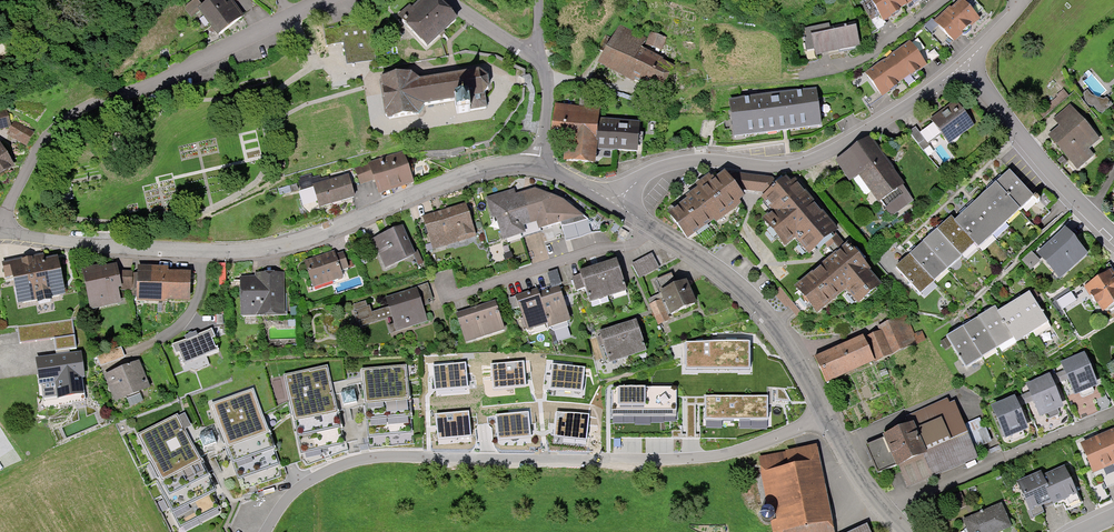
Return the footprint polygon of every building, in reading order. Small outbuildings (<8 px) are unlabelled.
[(201,6),(196,0),(193,0),(183,8),(190,17),(198,11),(197,9),(201,6)] [(231,1),(226,5),(222,0),(208,0),(201,6),(197,9),(198,11),(218,36),(243,17),(236,8),(231,1)] [(457,18),(440,0),(421,0),(413,8),(411,5),(399,16),(428,46),(457,18)] [(879,14),(884,22),(900,13),(897,10),(911,2),(914,6),(924,0),(871,0),(879,14)] [(933,23),(954,45),(981,20),(962,0),(958,0),(933,23)] [(347,65),(376,61),(375,56),(385,55),(380,20),(322,28),(325,46),(344,44),(347,65)] [(860,47),(855,22),(832,27),(831,23),(802,29),(807,51),(816,50),(817,55),(860,47)] [(615,31),(598,65),(660,96),(677,63),(658,54),(665,40),(651,33),(644,46),(615,31)] [(910,42),(866,73),(878,89),(882,96),(927,65),(922,58),(910,42)] [(412,72),(380,77),(386,118),(419,113),(424,104),(455,98),(457,111),(487,106),(484,93),(489,86),(487,75),(479,68),(420,78),(412,72)] [(815,89),(729,100),(734,136),(781,129),(820,124),(815,89)] [(1090,96),(1085,91),(1082,95),(1085,104),(1103,114),(1113,106),(1105,98),(1103,100),(1090,96)] [(940,113),(931,120),(933,124),(941,135),(948,144),(974,126),(956,102),(940,113)] [(596,147),(598,117),(599,109),(555,105),(551,139),(565,140),(563,159),(594,162),(596,147)] [(1059,127),(1048,136),(1077,170),(1094,156),(1088,149),(1099,140),(1070,106),(1053,120),(1059,127)] [(7,131),(25,145),(33,134),(16,120),(9,121),(8,112),(0,114),(0,132),(7,131)] [(598,117),(596,147),(635,150),(637,120),(598,117)] [(929,144),(941,135),(933,124),(920,134),(915,128),(909,132),(923,151),(930,146),(929,144)] [(902,185),(905,183),(891,165),(871,136),(836,162),(849,181),(858,175),(877,202),(881,199),(892,216),(914,201),(902,185)] [(15,167),(0,141),(0,176),(15,167)] [(382,160),(354,170),(360,186),(373,182),(378,196),(414,183),(403,153),(382,160)] [(686,196),(664,213),(685,241),(740,200),(744,197),(741,194),(729,178),(723,170),(712,177),(709,173),(695,184),(698,188),(686,196)] [(903,260),(895,267),(920,294),(975,243),(979,248),(1034,198),(1009,171),(1002,178),(990,189),(981,197),(966,212),(954,222),(949,217),(942,224),(929,236),(916,247),(903,260)] [(730,175),(729,178),(741,194),(743,194),(762,197),(776,186),(776,178),(731,173),(730,175)] [(807,255),(838,230),(791,173),(776,186),(762,197),(761,198),(772,211),(765,217),(773,227),(768,231),(783,249),(794,240),(807,255)] [(348,174),(312,184),(318,207),(354,198),(351,186),(348,174)] [(514,189),(485,198),(494,230),(499,229),(502,240),(524,234),(525,226),(535,223),(538,229),(561,222),(583,215),(566,195),(548,186),(515,194),(514,189)] [(465,203),(420,217),(431,250),(475,236),(465,203)] [(404,224),(371,239),(384,267),(417,252),(404,224)] [(1064,228),(1036,253),(1059,278),(1087,252),(1064,228)] [(846,242),(793,285),(815,312),(844,289),(857,304),(881,284),(846,242)] [(341,248),(301,260),(310,288),(343,278),(341,272),(348,270),(341,248)] [(56,252),(7,262),(16,305),(65,295),(56,252)] [(652,254),(632,263),(639,279),(659,269),(652,254)] [(1030,272),(1042,265),(1036,255),(1025,262),(1030,272)] [(615,258),(578,269),(580,275),(572,278),(576,290),(584,287),(588,301),(625,290),(615,258)] [(116,262),(81,268),(88,309),(119,303),(116,287),(121,287),(116,262)] [(1084,286),(1102,312),(1113,304),(1113,278),(1108,270),(1084,286)] [(188,272),(135,271),(134,300),(188,301),(188,272)] [(254,279),(238,280),(239,317),(285,315),(283,272),(254,273),(254,279)] [(685,279),(657,290),(661,300),(649,305),(657,326),(669,321),(668,316),(696,305),(685,279)] [(415,287),(383,297),(395,332),(426,322),(415,287)] [(1057,300),(1064,313),(1079,303),(1071,291),(1057,300)] [(539,295),(516,302),(525,331),(547,324),(548,328),(569,321),(560,292),(540,299),(539,295)] [(954,332),(945,337),(964,367),(1012,337),(1015,342),(1048,321),(1029,292),(1020,298),(1009,304),(997,312),(994,307),(985,313),(970,322),(954,332)] [(496,306),(455,319),(463,343),(504,330),(496,306)] [(862,335),(813,356),(825,384),(926,341),(921,331),(912,334),(904,316),(876,328),(878,332),(863,338),(862,335)] [(634,319),(598,331),(608,362),(644,350),(634,319)] [(69,320),(15,328),(17,344),(51,339),(53,350),(73,348),(69,320)] [(210,328),(170,345),(174,353),(177,352),(182,364),(214,351),(209,339),(214,337),(210,328)] [(734,344),(686,345),(686,368),(749,368),(748,344),(734,344)] [(80,351),(33,358),(37,386),(52,384),(55,399),(82,395),(80,379),(84,379),(80,351)] [(1083,353),(1059,363),(1073,396),(1097,386),(1083,353)] [(113,356),(99,359),(101,366),(115,363),(113,356)] [(139,361),(102,375),(113,402),(149,388),(139,361)] [(467,383),(463,362),(429,368),(432,389),(450,386),(467,383)] [(406,365),(362,369),(368,437),(412,433),(406,365)] [(582,394),(585,370),(552,366),(549,390),(582,394)] [(307,465),(345,450),(327,367),(284,376),(302,459),(307,465)] [(1049,374),(1025,384),(1038,418),(1063,408),(1049,374)] [(526,404),(523,376),(509,378),(481,381),(483,409),(526,404)] [(628,389),(612,389),(612,416),(675,415),(675,388),(628,389)] [(354,389),(341,392),(345,405),(356,402),(354,389)] [(280,475),(251,391),(212,405),(243,489),(280,475)] [(767,396),(705,397),(705,404),(705,420),(767,420),(767,403),(767,396)] [(1014,396),(990,407),(1004,440),(1028,429),(1014,396)] [(898,427),(881,434),(894,466),(897,464),(908,488),(978,458),(952,399),(896,423),(898,427)] [(592,414),(554,410),(551,438),(589,442),(592,414)] [(472,441),(472,414),(436,413),(435,441),(472,441)] [(178,418),(177,414),(136,435),(181,524),(216,507),(208,492),(213,489),(183,430),(190,426),(184,415),(178,418)] [(529,437),(527,414),(495,417),(497,440),(529,437)] [(977,448),(992,442),(986,426),(971,431),(977,448)] [(1080,444),(1092,473),(1104,468),(1113,464),(1113,430),(1080,444)] [(883,443),(868,450),(881,478),(897,471),(883,443)] [(755,455),(770,531),(777,531),(778,531),(833,531),(816,444),(755,455)] [(1041,470),(1015,481),(1032,518),(1044,512),(1043,509),(1046,508),(1053,504),(1055,508),(1064,504),(1067,510),(1082,503),(1065,463),(1043,473),(1041,470)] [(961,492),(948,499),(954,511),(967,505),(961,492)] [(962,519),(967,531),(1000,531),(1010,528),(1000,503),(962,519)]
